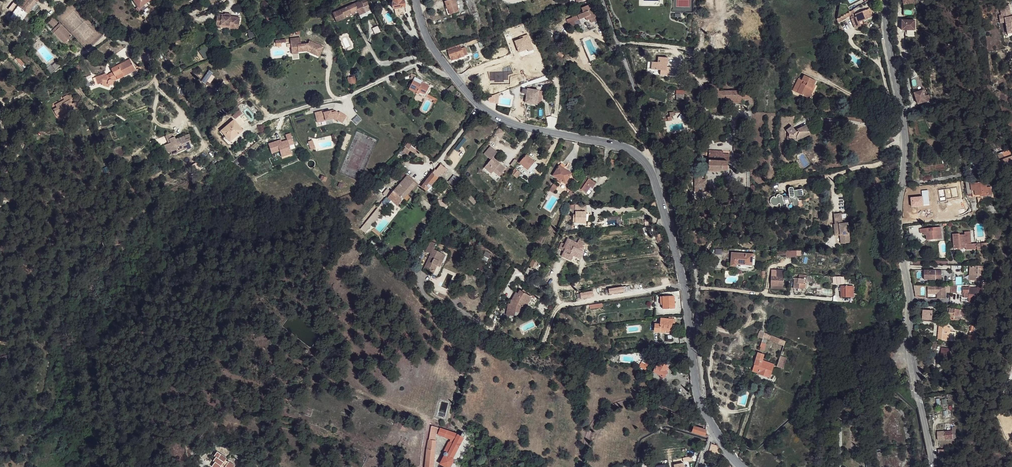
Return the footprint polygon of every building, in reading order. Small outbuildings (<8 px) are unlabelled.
[(17,7),(13,12),(17,16),(29,0),(22,0),(17,7)] [(17,16),(22,20),(36,3),(37,3),(39,0),(29,0),(17,16)] [(334,13),(337,22),(346,18),(345,16),(355,12),(354,10),(358,8),(359,12),(361,15),(367,12),(362,0),(334,13)] [(392,2),(393,9),(406,7),(405,0),(392,0),(392,2)] [(444,2),(447,10),(448,10),(450,15),(459,12),(455,0),(450,0),(444,2)] [(17,7),(13,3),(8,9),(13,12),(17,7)] [(598,15),(593,4),(582,7),(584,12),(579,14),(578,14),(580,19),(585,17),(587,20),(594,17),(598,15)] [(999,24),(1005,23),(1007,35),(1011,34),(1011,17),(1010,18),(1008,7),(999,8),(1001,16),(998,16),(999,24)] [(345,16),(346,18),(359,12),(358,8),(354,10),(355,12),(345,16)] [(873,17),(869,8),(856,13),(857,16),(859,22),(873,17)] [(855,12),(853,10),(844,15),(847,18),(855,12)] [(221,15),(215,14),(213,28),(219,29),(220,26),(232,27),(232,25),(236,25),(237,18),(227,17),(222,16),(221,15)] [(855,17),(854,15),(851,17),(854,26),(860,24),(859,22),(857,16),(855,17)] [(913,20),(901,21),(901,31),(914,30),(913,20)] [(70,38),(60,25),(52,33),(62,44),(70,38)] [(721,34),(716,34),(716,38),(715,38),(715,46),(728,46),(728,38),(721,37),(721,34)] [(301,38),(291,39),(292,50),(298,49),(299,52),(309,51),(311,52),(311,53),(317,56),(319,57),(324,47),(310,41),(308,44),(302,44),(301,38)] [(45,59),(38,46),(35,48),(43,61),(45,59)] [(457,48),(448,51),(451,60),(459,57),(463,56),(468,54),(465,47),(461,48),(460,46),(457,48)] [(298,49),(292,50),(293,54),(308,53),(310,54),(310,55),(317,58),(317,56),(311,53),(311,52),(309,51),(299,52),(298,49)] [(133,63),(125,52),(109,64),(110,67),(108,69),(108,72),(106,73),(103,69),(100,71),(103,75),(101,77),(103,82),(110,82),(111,80),(112,80),(114,78),(114,77),(133,63)] [(58,63),(55,58),(47,63),(50,68),(58,63)] [(799,90),(810,95),(815,83),(814,82),(816,77),(804,72),(802,77),(799,76),(798,75),(793,87),(799,90)] [(356,83),(355,76),(348,77),(349,85),(356,83)] [(415,77),(412,83),(409,89),(417,94),(418,91),(425,95),(430,85),(423,81),(415,77)] [(718,84),(710,84),(709,90),(709,97),(721,98),(721,99),(730,100),(740,100),(749,101),(749,99),(752,99),(752,92),(718,91),(718,84)] [(540,91),(523,88),(522,93),(527,94),(526,103),(537,104),(540,91)] [(924,90),(915,93),(919,104),(931,100),(929,95),(926,96),(924,90)] [(76,98),(74,93),(71,95),(70,94),(66,96),(66,99),(58,102),(59,106),(56,108),(59,115),(67,111),(68,113),(73,111),(74,109),(75,109),(76,110),(81,108),(77,102),(75,102),(74,99),(76,98)] [(493,102),(491,102),(498,103),(500,93),(490,96),(491,97),(493,98),(494,99),(493,102)] [(693,114),(685,108),(681,113),(689,119),(693,114)] [(238,111),(231,117),(234,120),(240,114),(238,111)] [(323,111),(314,113),(317,123),(333,119),(335,121),(336,120),(342,123),(346,116),(339,112),(338,114),(335,112),(334,112),(331,113),(330,111),(323,113),(323,111)] [(242,131),(232,121),(219,132),(228,143),(242,131)] [(800,140),(799,138),(812,131),(807,122),(798,126),(795,127),(793,123),(787,127),(790,131),(790,134),(787,139),(800,140)] [(498,128),(494,134),(500,138),(505,132),(498,128)] [(280,139),(268,143),(271,152),(279,150),(281,156),(291,153),(289,145),(294,143),(290,133),(285,134),(287,140),(287,141),(282,143),(280,139)] [(167,145),(165,145),(168,153),(177,149),(178,151),(181,149),(182,151),(184,150),(188,148),(187,144),(188,143),(187,140),(189,139),(187,135),(173,141),(172,138),(165,141),(167,145)] [(312,140),(307,142),(311,150),(316,148),(312,140)] [(744,141),(734,141),(734,150),(744,150),(744,141)] [(408,143),(405,147),(406,148),(403,151),(408,155),(410,152),(415,156),(418,152),(416,150),(417,148),(415,146),(413,148),(408,143)] [(500,150),(494,144),(487,152),(494,158),(500,150)] [(165,145),(162,146),(167,157),(173,154),(173,156),(180,153),(179,152),(182,151),(181,149),(178,151),(177,149),(168,153),(165,145)] [(1009,150),(996,155),(1001,167),(1007,165),(1008,168),(1011,166),(1011,158),(1009,150)] [(722,154),(708,154),(708,161),(706,161),(706,169),(708,169),(708,170),(722,170),(727,170),(727,162),(729,162),(729,155),(722,154)] [(535,161),(527,155),(521,164),(529,169),(535,161)] [(497,161),(494,158),(485,167),(488,171),(497,161)] [(503,166),(497,161),(488,171),(492,174),(494,171),(497,174),(501,169),(503,166)] [(444,167),(441,165),(436,171),(441,175),(445,170),(443,169),(444,167)] [(570,173),(557,166),(552,175),(565,183),(570,173)] [(438,178),(432,173),(422,185),(421,187),(427,191),(438,179),(438,178)] [(418,184),(406,174),(399,182),(391,191),(387,195),(398,206),(418,184)] [(706,186),(706,179),(701,178),(701,177),(700,177),(700,182),(696,182),(696,185),(706,186)] [(598,182),(591,178),(583,189),(588,192),(592,186),(594,187),(598,182)] [(399,182),(397,181),(390,189),(391,191),(399,182)] [(976,183),(971,183),(971,185),(972,193),(972,196),(982,195),(982,197),(992,195),(991,187),(987,188),(986,181),(976,183)] [(558,185),(553,183),(550,189),(554,192),(558,185)] [(800,201),(799,196),(803,196),(804,196),(805,195),(804,194),(803,192),(804,192),(803,186),(796,187),(795,188),(794,185),(793,184),(792,184),(790,185),(789,186),(791,193),(790,193),(790,195),(791,200),(794,200),(795,202),(795,203),(796,203),(797,203),(798,203),(799,203),(800,202),(800,201)] [(785,196),(784,194),(784,193),(783,192),(782,192),(781,191),(780,191),(779,191),(778,192),(778,194),(776,194),(776,193),(775,194),(773,195),(772,196),(772,197),(772,199),(772,200),(773,201),(775,202),(777,203),(779,202),(780,201),(781,200),(782,201),(785,201),(785,196)] [(585,213),(575,212),(575,222),(584,223),(585,213)] [(835,225),(835,237),(840,236),(841,245),(850,244),(849,225),(843,225),(842,215),(836,215),(836,225),(835,225)] [(941,227),(920,229),(920,233),(926,233),(927,235),(927,240),(942,239),(941,227)] [(971,245),(970,232),(964,233),(964,235),(959,235),(959,234),(953,235),(954,242),(965,242),(966,248),(966,250),(977,250),(977,251),(987,251),(987,243),(971,245)] [(379,243),(374,239),(371,245),(376,248),(379,243)] [(583,247),(567,239),(563,247),(565,248),(562,255),(570,259),(572,255),(580,258),(583,252),(581,251),(583,247)] [(436,247),(430,245),(427,251),(432,254),(425,269),(434,274),(439,264),(436,262),(437,260),(441,261),(443,262),(446,254),(435,249),(436,247)] [(543,251),(538,248),(534,256),(539,259),(543,251)] [(753,255),(732,253),(731,266),(752,268),(753,255)] [(572,255),(570,259),(577,263),(580,258),(572,255)] [(490,258),(485,256),(480,266),(485,269),(490,258)] [(539,259),(534,256),(529,266),(534,269),(539,259)] [(984,268),(975,267),(974,275),(970,275),(969,281),(982,282),(984,268)] [(782,289),(783,271),(775,270),(775,277),(771,277),(770,285),(774,285),(774,289),(782,289)] [(942,270),(925,271),(925,280),(935,280),(935,281),(942,281),(942,270)] [(801,275),(798,274),(798,276),(795,276),(793,287),(798,287),(798,289),(801,290),(801,287),(805,288),(805,284),(804,283),(804,281),(804,279),(801,279),(801,275)] [(843,275),(836,276),(834,284),(844,283),(843,275)] [(952,285),(928,285),(928,293),(937,293),(937,298),(946,298),(946,292),(951,292),(952,285)] [(853,286),(842,286),(842,292),(841,292),(841,297),(853,297),(853,294),(853,286)] [(977,287),(964,287),(964,292),(965,292),(965,297),(969,297),(969,301),(977,301),(978,294),(983,294),(983,286),(977,286),(977,287)] [(533,298),(521,290),(519,293),(517,292),(513,299),(512,299),(511,304),(513,305),(513,311),(514,312),(524,313),(525,308),(527,309),(533,298)] [(673,295),(661,296),(661,300),(659,300),(660,305),(662,305),(662,309),(674,308),(673,295)] [(534,296),(533,298),(527,309),(532,312),(538,300),(538,299),(538,298),(537,297),(537,296),(536,297),(534,296)] [(965,311),(950,308),(949,316),(950,318),(952,318),(953,317),(953,319),(960,321),(961,317),(964,317),(964,315),(965,311)] [(933,311),(924,310),(923,319),(932,320),(933,311)] [(667,319),(660,318),(659,324),(654,323),(653,331),(664,332),(664,329),(670,330),(671,324),(674,324),(674,320),(671,319),(667,319)] [(947,328),(939,328),(938,338),(939,339),(946,339),(947,331),(947,328)] [(785,341),(764,333),(763,338),(767,340),(784,346),(785,341)] [(951,349),(942,348),(940,364),(950,365),(951,349)] [(654,355),(647,353),(642,361),(640,359),(637,365),(645,370),(654,355)] [(760,361),(756,359),(754,365),(752,371),(758,373),(758,374),(769,378),(773,366),(773,365),(760,361)] [(667,366),(660,362),(657,366),(656,365),(653,371),(663,377),(667,372),(664,370),(667,366)] [(694,425),(692,431),(704,434),(706,430),(694,425)] [(437,433),(450,440),(450,441),(449,441),(444,451),(445,451),(444,453),(445,454),(441,463),(448,466),(451,466),(453,461),(452,459),(463,437),(464,437),(466,434),(463,432),(462,433),(459,431),(458,434),(440,428),(437,433)] [(953,431),(937,432),(938,440),(954,439),(953,431)] [(425,466),(433,466),(436,439),(434,439),(429,438),(425,466)] [(711,445),(708,455),(714,456),(719,452),(717,446),(711,445)] [(207,466),(226,466),(222,465),(221,465),(218,463),(219,461),(214,458),(214,457),(210,455),(207,459),(209,460),(207,464),(209,465),(207,466)]
